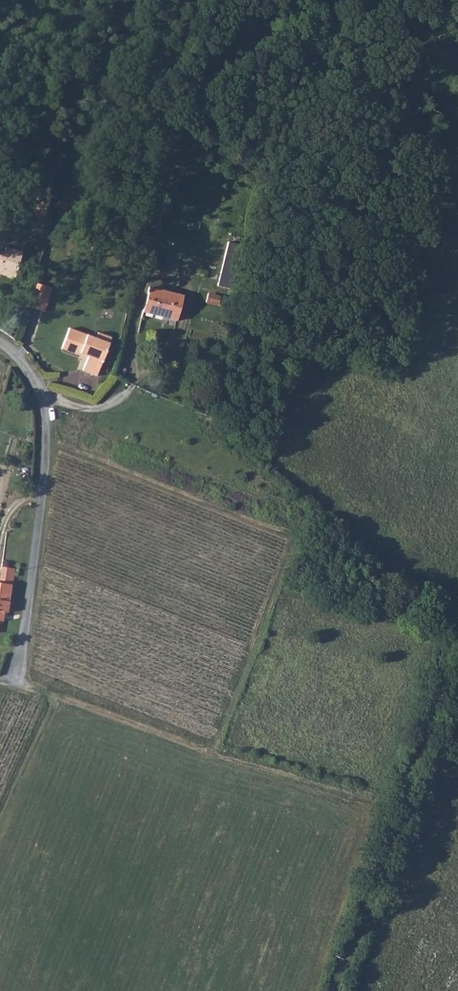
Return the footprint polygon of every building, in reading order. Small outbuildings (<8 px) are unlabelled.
[(0,257),(0,271),(2,272),(1,276),(16,279),(23,255),(5,251),(3,258),(0,257)] [(183,296),(148,287),(142,312),(177,320),(183,296)] [(111,337),(97,332),(95,337),(69,328),(61,349),(87,358),(82,371),(97,376),(111,337)] [(8,586),(10,586),(13,570),(0,567),(0,584),(8,586)] [(4,613),(8,586),(0,584),(0,613),(4,613)]
